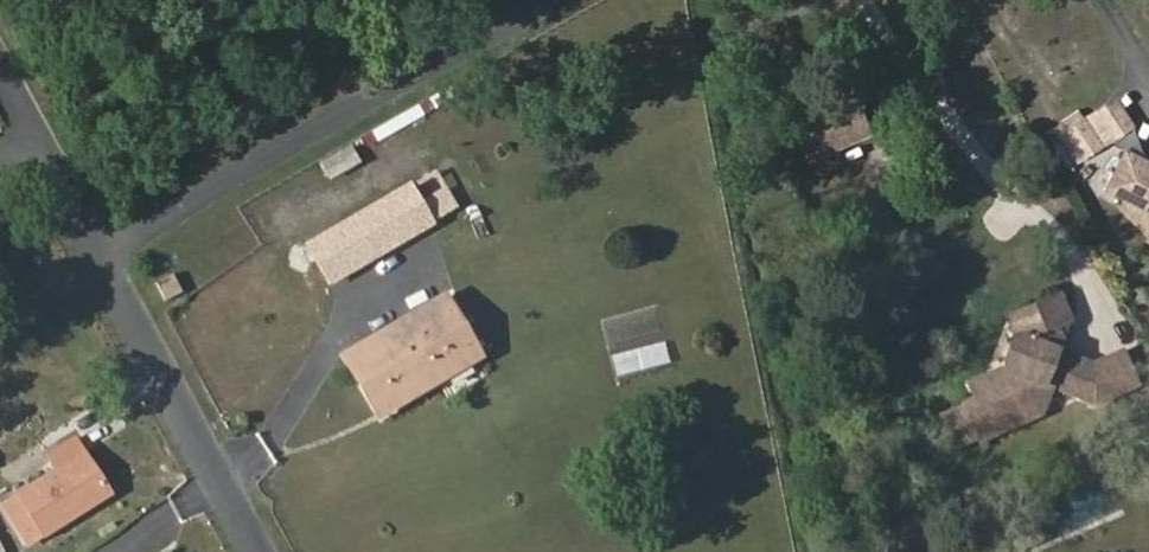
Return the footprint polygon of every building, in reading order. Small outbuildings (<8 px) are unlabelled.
[(844,102),(785,128),(798,160),(859,135),(844,102)] [(1134,132),(1117,107),(1090,124),(1106,150),(1134,132)] [(1106,150),(1090,124),(1063,141),(1080,167),(1106,150)] [(364,161),(355,142),(305,170),(310,178),(325,170),(331,180),(364,161)] [(1128,159),(1110,195),(1126,202),(1143,167),(1128,159)] [(1143,167),(1126,202),(1148,214),(1148,170),(1143,167)] [(435,224),(414,184),(310,244),(332,284),(435,224)] [(157,285),(170,309),(197,291),(182,268),(157,285)] [(481,361),(448,298),(342,354),(378,417),(481,361)] [(957,418),(959,423),(937,432),(949,459),(971,449),(973,453),(997,443),(1000,451),(1019,444),(1015,436),(1032,428),(1035,434),(1049,439),(1067,430),(1073,414),(1086,379),(1059,368),(1051,365),(1054,355),(1048,340),(1057,336),(1065,333),(1054,309),(1016,325),(1023,344),(1010,350),(1003,352),(996,375),(999,381),(1006,398),(966,415),(957,418)] [(1016,325),(1002,331),(1010,350),(1023,344),(1016,325)] [(1065,352),(1057,336),(1048,340),(1054,355),(1051,365),(1059,368),(1065,352)] [(1128,402),(1113,367),(1086,379),(1073,414),(1088,419),(1128,402)] [(999,381),(960,397),(966,415),(1006,398),(999,381)] [(114,500),(89,461),(12,513),(34,551),(114,500)] [(1018,529),(1002,536),(1007,549),(1024,542),(1018,529)] [(1007,549),(1008,551),(1029,551),(1024,542),(1007,549)]
